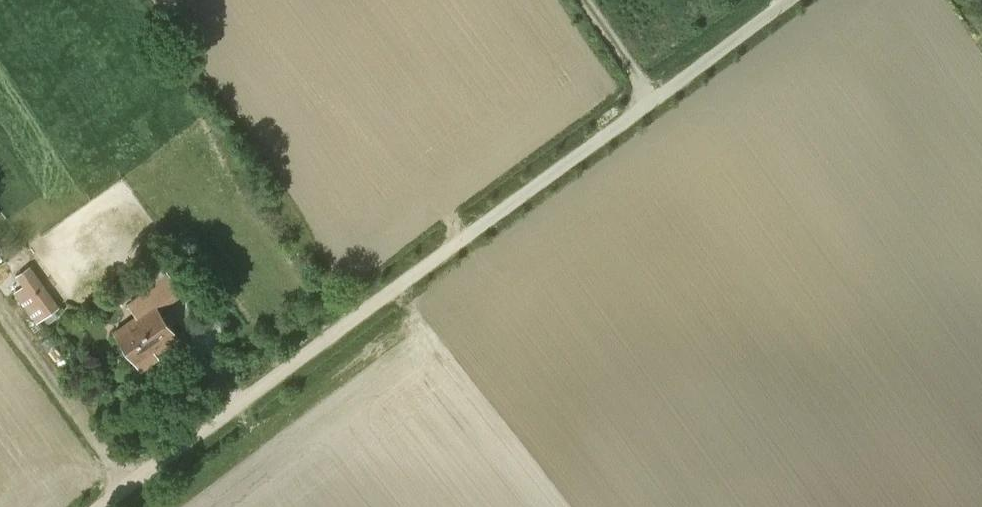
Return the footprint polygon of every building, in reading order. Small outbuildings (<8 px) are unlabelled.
[(148,292),(171,275),(160,260),(146,270),(146,294),(148,292)] [(60,306),(31,266),(18,275),(25,286),(17,291),(38,322),(60,306)] [(148,292),(157,305),(181,289),(171,275),(148,292)] [(181,289),(157,305),(160,310),(184,294),(181,289)] [(140,318),(157,305),(148,292),(146,294),(130,304),(140,318)] [(160,310),(157,305),(140,318),(116,334),(141,369),(159,356),(155,351),(178,335),(160,310)]
